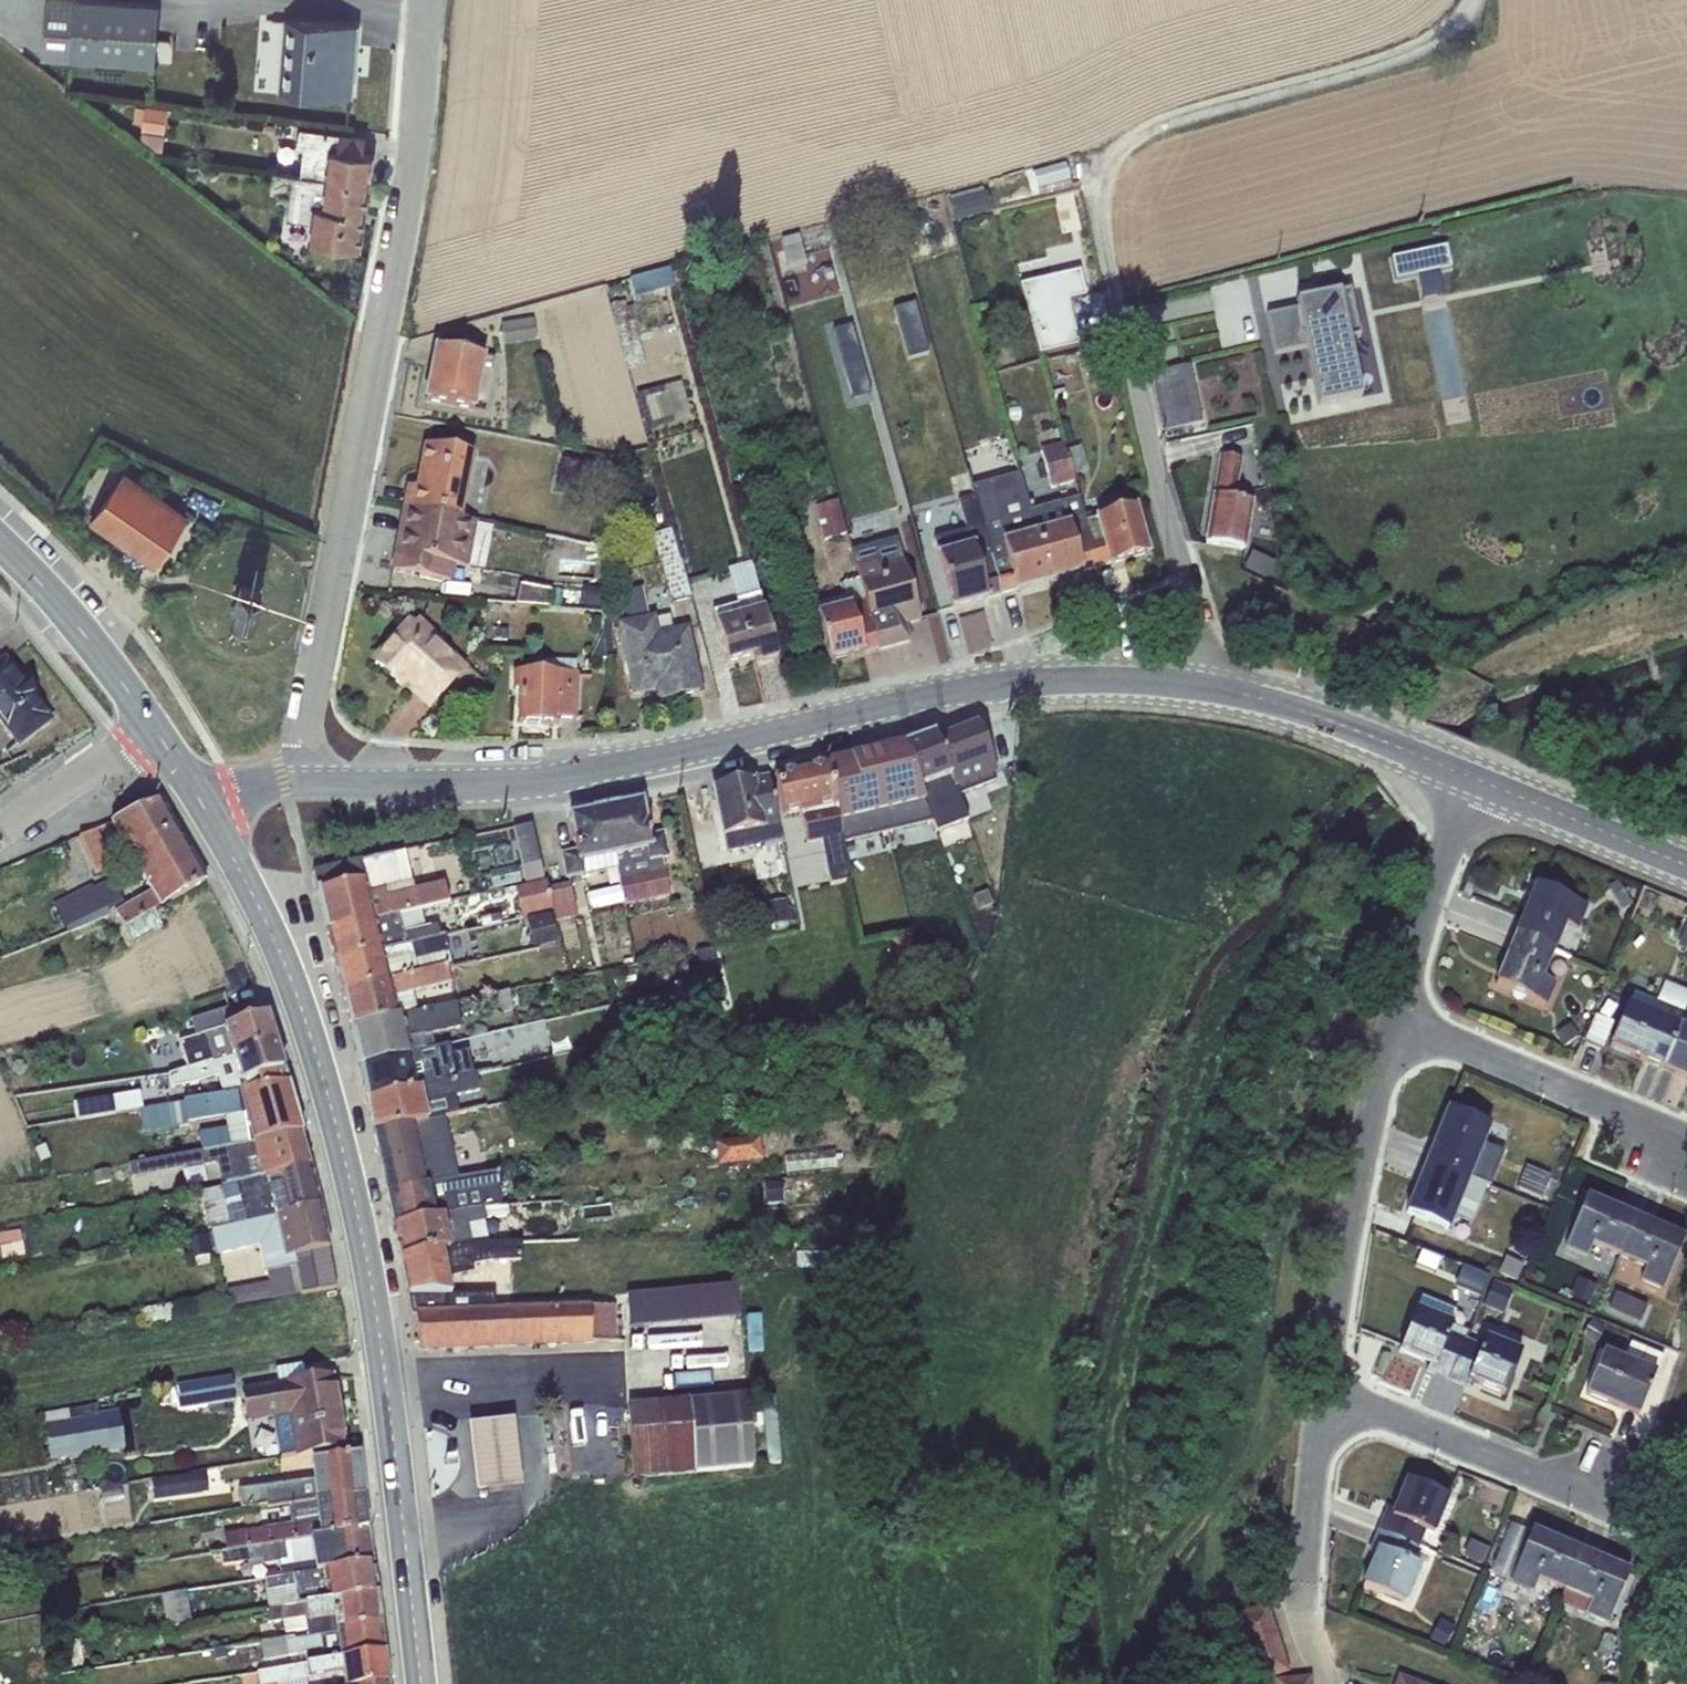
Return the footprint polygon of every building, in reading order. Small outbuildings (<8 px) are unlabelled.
[(143,0),(45,0),(41,54),(154,63),(159,1),(143,0)] [(354,24),(283,18),(276,88),(349,94),(354,24)] [(142,123),(140,138),(150,148),(162,150),(167,107),(144,104),(144,106),(135,105),(133,122),(142,123)] [(365,136),(299,127),(297,144),(303,144),(299,175),(368,184),(372,154),(357,152),(359,136),(365,137),(365,136)] [(1065,163),(1033,173),(1038,196),(1071,186),(1065,163)] [(368,184),(299,175),(291,174),(286,218),(308,221),(305,241),(353,247),(358,212),(364,213),(368,184)] [(982,187),(948,196),(954,222),(992,212),(990,200),(986,201),(982,187)] [(359,248),(364,213),(358,212),(353,247),(359,248)] [(798,235),(781,240),(789,271),(805,267),(805,266),(806,265),(798,235)] [(1447,247),(1391,258),(1395,278),(1452,268),(1447,247)] [(670,270),(629,279),(635,298),(674,287),(670,270)] [(1080,270),(1019,284),(1038,355),(1078,346),(1070,310),(1064,311),(1062,302),(1086,296),(1080,270)] [(1297,308),(1266,315),(1274,355),(1306,348),(1318,407),(1360,398),(1349,339),(1359,337),(1350,290),(1296,302),(1297,308)] [(627,304),(610,309),(629,378),(646,373),(636,340),(638,339),(627,304)] [(915,306),(894,311),(908,362),(929,356),(915,306)] [(534,318),(501,324),(504,343),(537,337),(534,318)] [(851,325),(832,330),(851,399),(871,393),(851,325)] [(493,359),(435,348),(425,401),(475,411),(484,365),(491,366),(493,359)] [(1189,365),(1150,373),(1162,431),(1201,424),(1189,365)] [(680,382),(636,395),(646,431),(691,417),(680,382)] [(1063,445),(1040,452),(1051,489),(1073,482),(1063,445)] [(474,455),(426,446),(417,488),(408,486),(404,509),(461,520),(474,455)] [(1243,458),(1220,454),(1205,542),(1244,549),(1252,500),(1236,498),(1243,458)] [(583,463),(562,460),(559,476),(557,475),(554,495),(578,499),(583,463)] [(90,519),(153,564),(186,516),(122,472),(90,519)] [(1049,581),(1029,510),(1019,472),(970,486),(973,496),(1000,594),(1049,581)] [(1000,594),(973,496),(956,500),(965,531),(934,539),(952,607),(1000,594)] [(1097,568),(1084,521),(1078,498),(1029,510),(1049,581),(1097,568)] [(837,500),(814,507),(823,541),(846,534),(837,500)] [(1133,507),(1084,521),(1097,568),(1110,564),(1111,564),(1146,555),(1133,507)] [(461,520),(404,509),(392,571),(453,582),(457,566),(484,571),(493,526),(477,525),(477,523),(461,520)] [(671,529),(652,534),(672,604),(691,598),(671,529)] [(850,549),(859,579),(878,650),(909,641),(905,624),(920,620),(896,536),(850,549)] [(1276,562),(1252,551),(1245,568),(1268,579),(1276,562)] [(750,563),(727,569),(736,606),(712,612),(726,664),(762,654),(765,662),(776,659),(750,563)] [(238,578),(232,583),(231,605),(235,610),(256,611),(261,606),(263,586),(258,581),(238,578)] [(878,650),(859,579),(840,584),(843,597),(814,604),(829,662),(878,650)] [(551,591),(519,585),(516,604),(549,606),(551,591)] [(603,590),(582,586),(579,604),(601,608),(603,590)] [(603,615),(602,634),(590,659),(612,658),(612,615),(603,615)] [(655,615),(619,623),(634,694),(656,689),(659,702),(697,694),(694,681),(697,680),(684,627),(672,629),(659,632),(656,618),(655,615)] [(670,616),(656,618),(659,632),(672,629),(670,616)] [(402,634),(375,663),(397,684),(403,678),(415,689),(414,690),(429,704),(464,665),(418,623),(405,637),(402,634)] [(543,672),(514,671),(512,689),(520,690),(519,723),(556,725),(556,719),(574,720),(576,680),(591,680),(591,676),(578,676),(578,673),(576,673),(576,661),(543,660),(543,672)] [(0,664),(0,719),(18,742),(49,720),(34,700),(37,698),(22,679),(19,681),(16,676),(8,666),(4,661),(0,664)] [(936,735),(935,734),(934,735),(957,796),(995,782),(993,775),(996,773),(977,724),(954,732),(953,729),(936,735)] [(934,735),(903,746),(933,824),(936,831),(966,820),(957,796),(934,735)] [(885,758),(870,761),(887,834),(933,824),(903,746),(883,750),(885,758)] [(853,758),(828,763),(844,845),(887,834),(870,761),(855,765),(853,758)] [(828,763),(774,775),(783,819),(801,815),(807,844),(821,841),(830,886),(851,881),(844,845),(828,763)] [(752,780),(714,787),(727,852),(781,840),(768,777),(752,780)] [(641,802),(605,809),(617,869),(627,917),(636,915),(635,908),(630,909),(629,905),(670,896),(663,860),(670,858),(665,832),(648,835),(641,802)] [(160,803),(111,824),(116,834),(104,841),(110,853),(123,846),(139,873),(185,846),(160,803)] [(605,809),(569,816),(576,849),(559,853),(564,880),(617,869),(605,809)] [(111,824),(79,837),(88,856),(95,874),(113,867),(107,854),(110,853),(104,841),(116,834),(111,824)] [(531,825),(513,829),(525,884),(543,879),(531,825)] [(205,881),(185,846),(139,873),(150,892),(114,912),(131,942),(162,924),(154,911),(205,881)] [(404,851),(392,854),(400,885),(412,882),(404,851)] [(392,854),(312,873),(327,932),(421,910),(449,903),(444,883),(413,890),(412,882),(400,885),(392,854)] [(517,867),(489,872),(493,889),(521,883),(517,867)] [(111,876),(52,904),(65,929),(78,923),(81,929),(111,915),(108,911),(115,908),(114,906),(123,901),(111,876)] [(546,881),(516,887),(521,916),(553,909),(546,881)] [(1616,882),(1607,888),(1623,910),(1632,904),(1616,882)] [(569,883),(548,887),(557,921),(577,917),(569,883)] [(1585,906),(1536,886),(1516,934),(1554,952),(1565,924),(1576,929),(1585,906)] [(785,900),(766,903),(770,925),(789,921),(785,900)] [(421,910),(327,932),(334,962),(440,937),(437,924),(425,927),(421,910)] [(551,912),(526,918),(533,947),(558,943),(551,912)] [(1677,946),(1686,950),(1686,926),(1685,925),(1677,946)] [(1554,952),(1516,934),(1495,985),(1545,1005),(1553,983),(1543,978),(1554,952)] [(440,937),(334,962),(343,995),(447,972),(452,970),(445,936),(440,937)] [(712,949),(696,952),(708,1005),(724,1001),(712,949)] [(447,972),(343,995),(350,1027),(417,1013),(413,993),(452,984),(447,972)] [(1683,1012),(1684,1010),(1686,1002),(1686,991),(1664,982),(1656,1002),(1683,1012)] [(1656,1002),(1633,992),(1628,1006),(1626,1005),(1609,1046),(1661,1068),(1678,1027),(1685,1010),(1684,1010),(1683,1012),(1656,1002)] [(509,993),(484,998),(487,1018),(513,1012),(509,993)] [(417,1013),(350,1027),(359,1068),(412,1056),(411,1053),(434,1048),(431,1033),(461,1028),(457,1004),(417,1013)] [(196,1036),(233,1025),(229,1008),(191,1020),(196,1036)] [(186,1069),(274,1042),(265,1015),(233,1025),(196,1036),(178,1042),(186,1069)] [(1661,1068),(1686,1079),(1686,1031),(1678,1027),(1661,1068)] [(222,1095),(287,1084),(274,1042),(186,1069),(167,1075),(172,1089),(191,1083),(192,1085),(216,1077),(222,1095)] [(412,1056),(359,1068),(366,1100),(472,1074),(467,1050),(447,1055),(445,1045),(434,1048),(411,1053),(412,1056)] [(472,1074),(366,1100),(373,1132),(413,1123),(445,1116),(458,1113),(455,1097),(480,1092),(476,1073),(472,1074)] [(202,1151),(301,1134),(287,1084),(222,1095),(139,1110),(143,1131),(224,1118),(226,1127),(199,1132),(202,1151)] [(114,1099),(74,1106),(76,1120),(117,1113),(114,1099)] [(1448,1109),(1427,1161),(1468,1178),(1489,1125),(1448,1109)] [(457,1180),(445,1116),(413,1123),(420,1155),(380,1164),(386,1195),(422,1187),(457,1180)] [(413,1123),(373,1132),(380,1164),(420,1155),(413,1123)] [(220,1183),(310,1166),(309,1164),(301,1134),(202,1151),(129,1163),(132,1179),(216,1164),(220,1183)] [(761,1137),(716,1142),(719,1166),(764,1161),(761,1137)] [(1468,1178),(1427,1161),(1406,1213),(1449,1231),(1456,1215),(1473,1222),(1487,1185),(1468,1178)] [(211,1227),(319,1205),(310,1166),(220,1183),(221,1188),(200,1192),(207,1228),(211,1227)] [(1526,1166),(1517,1187),(1542,1198),(1551,1176),(1526,1166)] [(422,1187),(386,1195),(393,1227),(455,1215),(452,1198),(502,1190),(498,1172),(457,1180),(422,1187)] [(781,1181),(763,1182),(765,1205),(783,1204),(781,1181)] [(1634,1219),(1585,1198),(1564,1250),(1586,1259),(1592,1246),(1617,1257),(1634,1219)] [(294,1256),(328,1248),(319,1205),(211,1227),(216,1256),(258,1246),(264,1273),(295,1266),(294,1256)] [(455,1215),(393,1227),(394,1230),(399,1236),(396,1241),(400,1260),(471,1243),(487,1243),(483,1223),(486,1222),(486,1220),(509,1217),(508,1207),(505,1205),(455,1215)] [(1684,1239),(1634,1219),(1617,1257),(1645,1269),(1639,1281),(1662,1291),(1684,1239)] [(0,1235),(0,1249),(2,1260),(24,1255),(20,1231),(0,1235)] [(210,1235),(186,1239),(190,1261),(213,1257),(210,1235)] [(471,1243),(400,1260),(412,1315),(415,1314),(496,1311),(494,1294),(451,1295),(448,1278),(474,1273),(473,1266),(491,1262),(522,1261),(522,1243),(487,1243),(471,1243)] [(229,1306),(336,1288),(328,1248),(294,1256),(295,1266),(264,1273),(266,1283),(226,1291),(229,1306)] [(1505,1257),(1497,1274),(1516,1283),(1524,1266),(1505,1257)] [(1455,1286),(1479,1296),(1486,1279),(1462,1269),(1455,1286)] [(1597,1285),(1578,1277),(1569,1297),(1588,1305),(1597,1285)] [(1513,1289),(1493,1282),(1483,1307),(1503,1314),(1513,1289)] [(738,1285),(627,1295),(630,1327),(741,1317),(738,1285)] [(1640,1302),(1613,1292),(1606,1310),(1640,1323),(1646,1307),(1639,1305),(1640,1302)] [(1455,1311),(1420,1297),(1398,1352),(1429,1364),(1426,1370),(1448,1379),(1465,1339),(1467,1333),(1449,1326),(1455,1311)] [(496,1311),(415,1314),(418,1350),(591,1343),(591,1341),(617,1340),(616,1307),(496,1311)] [(1465,1339),(1448,1379),(1471,1388),(1473,1382),(1504,1394),(1521,1352),(1485,1337),(1481,1345),(1465,1339)] [(1663,1355),(1630,1342),(1623,1361),(1655,1374),(1663,1355)] [(1623,1361),(1602,1353),(1585,1394),(1638,1415),(1655,1374),(1623,1361)] [(302,1364),(275,1369),(277,1384),(304,1380),(302,1364)] [(274,1418),(280,1458),(344,1447),(333,1376),(304,1380),(277,1384),(236,1390),(234,1376),(179,1385),(183,1407),(241,1397),(245,1423),(274,1418)] [(746,1395),(627,1404),(634,1479),(753,1469),(746,1395)] [(95,1407),(43,1414),(50,1461),(109,1451),(124,1449),(117,1408),(102,1410),(103,1416),(96,1417),(95,1407)] [(514,1425),(468,1429),(475,1497),(521,1492),(514,1425)] [(289,1507),(363,1495),(358,1454),(310,1459),(312,1481),(238,1490),(240,1510),(265,1507),(265,1509),(289,1507)] [(206,1473),(151,1480),(153,1500),(208,1493),(206,1473)] [(1447,1498),(1406,1481),(1394,1511),(1387,1508),(1378,1531),(1419,1547),(1425,1532),(1432,1534),(1447,1498)] [(121,1489),(101,1493),(104,1509),(124,1506),(121,1489)] [(227,1552),(367,1529),(363,1495),(289,1507),(291,1523),(243,1531),(243,1530),(223,1533),(227,1552)] [(1510,1580),(1530,1532),(1510,1523),(1490,1572),(1510,1580)] [(266,1579),(372,1562),(367,1529),(227,1552),(219,1553),(222,1567),(249,1563),(250,1567),(264,1564),(264,1565),(279,1562),(280,1570),(265,1572),(266,1579)] [(1419,1547),(1378,1531),(1369,1553),(1375,1556),(1362,1586),(1406,1604),(1420,1567),(1413,1564),(1419,1547)] [(1563,1590),(1579,1552),(1530,1532),(1510,1580),(1509,1583),(1532,1593),(1537,1580),(1563,1590)] [(1484,1547),(1470,1540),(1461,1556),(1476,1563),(1477,1561),(1483,1564),(1488,1552),(1483,1550),(1484,1547)] [(1629,1573),(1579,1552),(1563,1590),(1557,1603),(1607,1624),(1629,1573)] [(266,1611),(377,1593),(372,1562),(266,1579),(263,1579),(266,1611)] [(186,1592),(161,1596),(165,1627),(191,1623),(186,1592)] [(335,1631),(380,1623),(377,1593),(266,1611),(267,1624),(282,1622),(283,1637),(308,1633),(309,1637),(336,1634),(335,1631)] [(1232,1618),(1254,1683),(1288,1671),(1266,1607),(1232,1618)] [(1439,1619),(1429,1640),(1443,1648),(1454,1626),(1439,1619)] [(307,1666),(384,1653),(380,1623),(335,1631),(336,1634),(309,1637),(308,1633),(283,1637),(260,1641),(263,1661),(305,1653),(307,1666)] [(79,1641),(54,1645),(58,1668),(83,1665),(79,1641)] [(387,1683),(384,1653),(307,1666),(257,1674),(258,1683),(382,1683),(387,1683)]
